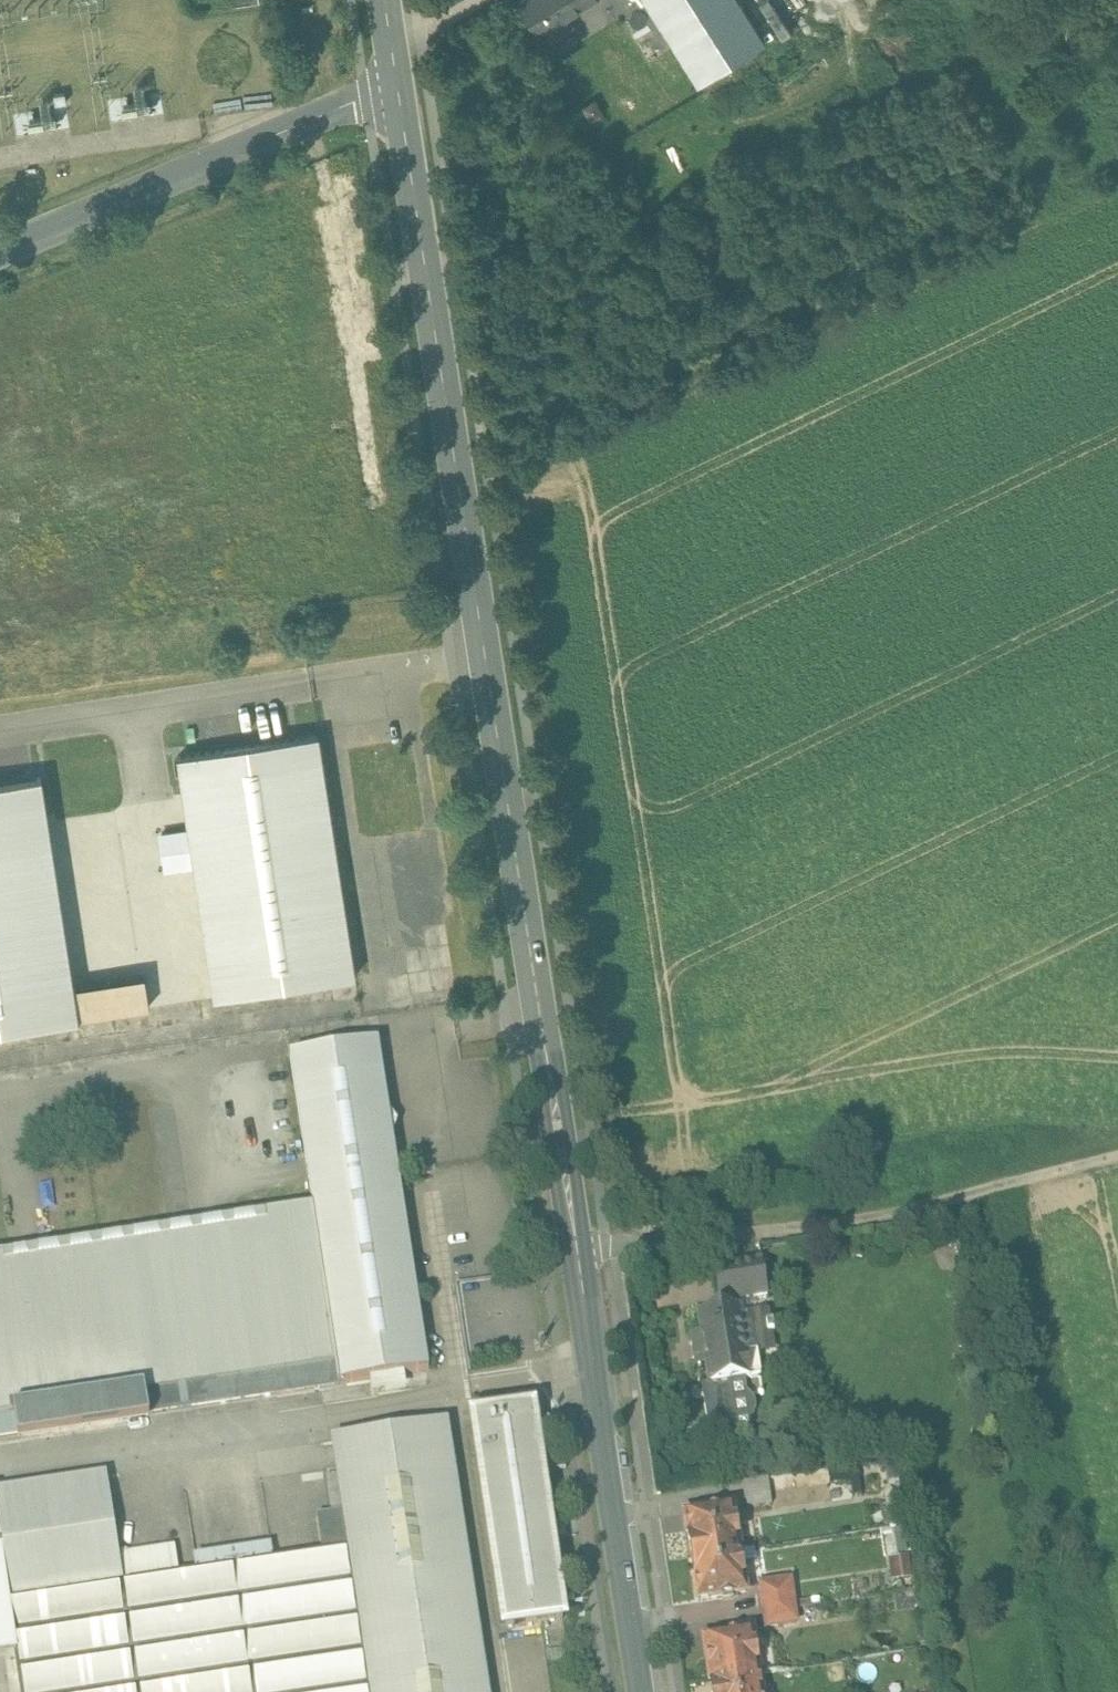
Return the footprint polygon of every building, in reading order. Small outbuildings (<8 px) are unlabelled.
[(520,2),(539,32),(567,15),(591,0),(522,0),(520,2)] [(699,83),(765,41),(738,0),(647,0),(699,83)] [(567,15),(539,32),(547,44),(574,27),(567,15)] [(318,734),(178,756),(215,998),(355,977),(318,734)] [(0,783),(0,1031),(79,1019),(78,1018),(150,1007),(146,983),(75,993),(42,777),(0,783)] [(379,1042),(291,1055),(342,1383),(429,1369),(379,1042)] [(0,1256),(0,1436),(341,1383),(314,1208),(0,1256)] [(763,1261),(715,1269),(720,1302),(736,1299),(768,1294),(763,1261)] [(736,1299),(724,1301),(725,1310),(700,1314),(703,1333),(695,1334),(699,1365),(708,1364),(711,1383),(702,1384),(712,1441),(719,1440),(735,1437),(741,1436),(732,1380),(750,1377),(750,1376),(761,1374),(756,1342),(772,1339),(771,1332),(775,1332),(773,1323),(770,1324),(768,1310),(746,1313),(747,1320),(742,1321),(740,1307),(738,1308),(736,1299)] [(534,1411),(476,1420),(506,1628),(565,1620),(534,1411)] [(334,1438),(345,1510),(372,1691),(488,1691),(448,1421),(334,1438)] [(735,1437),(719,1440),(722,1462),(739,1460),(735,1437)] [(345,1510),(318,1513),(324,1551),(180,1573),(175,1545),(119,1554),(107,1473),(0,1490),(0,1546),(16,1652),(22,1691),(372,1691),(345,1510)] [(768,1478),(744,1481),(748,1507),(772,1504),(768,1478)] [(733,1507),(720,1509),(720,1508),(709,1510),(709,1511),(698,1513),(698,1512),(685,1514),(687,1527),(688,1527),(692,1557),(740,1550),(737,1534),(739,1533),(737,1522),(736,1522),(733,1507)] [(890,1528),(890,1550),(905,1550),(905,1528),(890,1528)] [(16,1652),(0,1546),(0,1654),(16,1652)] [(740,1550),(692,1557),(697,1587),(699,1600),(711,1598),(722,1596),(723,1597),(733,1595),(733,1594),(746,1592),(744,1577),(746,1577),(744,1566),(742,1566),(740,1550)] [(893,1577),(912,1575),(909,1552),(890,1554),(893,1577)] [(791,1580),(762,1585),(766,1612),(794,1607),(791,1580)] [(794,1607),(766,1612),(768,1626),(797,1622),(794,1607)] [(739,1633),(728,1635),(728,1636),(705,1639),(706,1643),(705,1644),(707,1658),(708,1658),(712,1682),(759,1675),(756,1658),(758,1658),(756,1646),(755,1646),(752,1632),(739,1634),(739,1633)] [(712,1682),(713,1691),(762,1691),(759,1675),(712,1682)]
